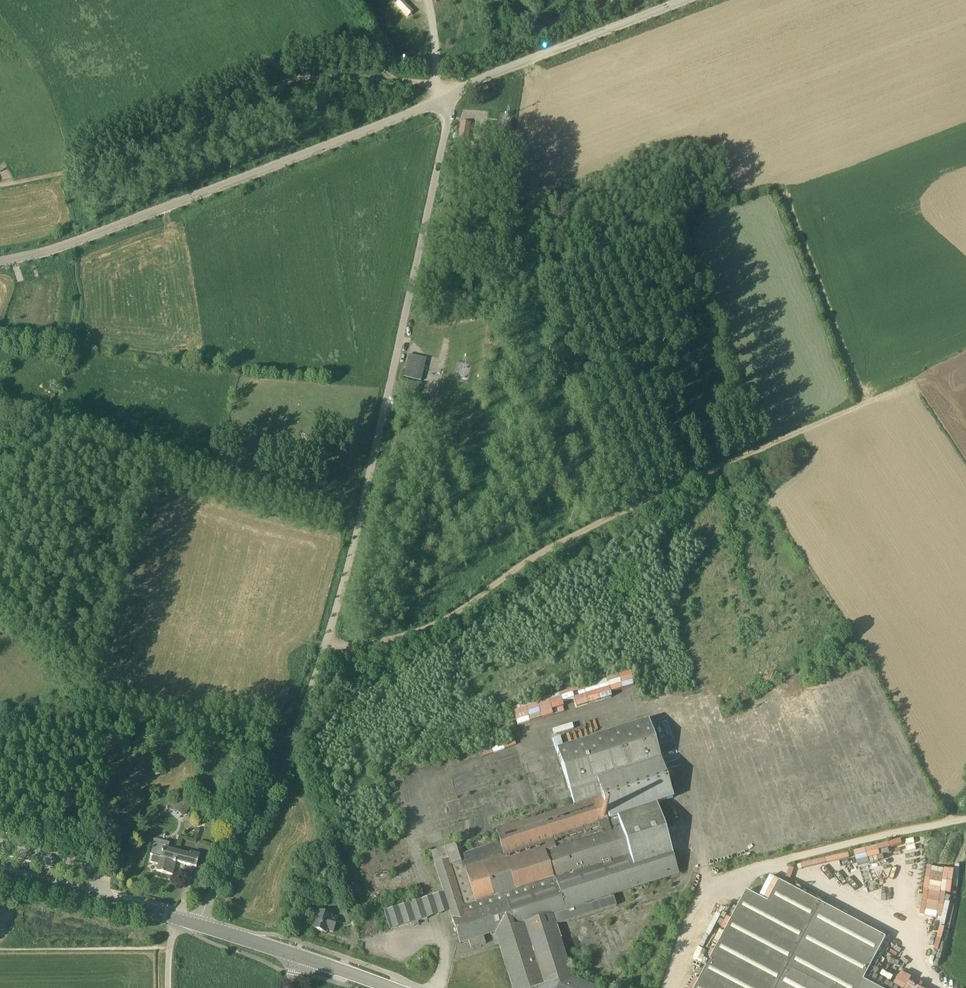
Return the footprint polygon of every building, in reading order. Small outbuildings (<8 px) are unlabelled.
[(459,139),(467,140),(470,123),(462,122),(459,139)] [(413,374),(416,362),(408,360),(405,372),(413,374)] [(407,391),(418,393),(420,385),(408,382),(407,391)] [(13,622),(0,610),(0,635),(13,622)] [(554,739),(572,797),(574,806),(562,810),(498,830),(502,842),(459,855),(455,844),(438,849),(442,863),(437,865),(458,929),(452,931),(453,939),(458,938),(460,944),(469,941),(471,949),(486,944),(483,937),(495,933),(512,987),(593,987),(572,979),(555,925),(616,906),(613,895),(678,874),(679,874),(656,804),(673,798),(648,721),(564,747),(560,737),(554,739)] [(178,795),(169,805),(184,817),(192,806),(178,795)] [(191,855),(168,849),(169,844),(155,840),(150,855),(153,856),(151,863),(158,865),(157,871),(172,875),(176,862),(196,867),(200,855),(191,853),(191,855)] [(871,855),(841,860),(844,880),(857,878),(857,883),(875,881),(871,855)] [(864,981),(886,938),(847,917),(780,882),(768,903),(747,892),(696,987),(878,987),(864,981)] [(427,919),(424,909),(421,900),(386,911),(389,920),(392,930),(413,923),(414,926),(419,925),(418,922),(427,919)] [(333,933),(337,922),(337,919),(331,918),(332,916),(317,912),(312,929),(326,933),(327,931),(333,933)] [(353,922),(350,913),(350,912),(344,914),(347,924),(353,922)]
